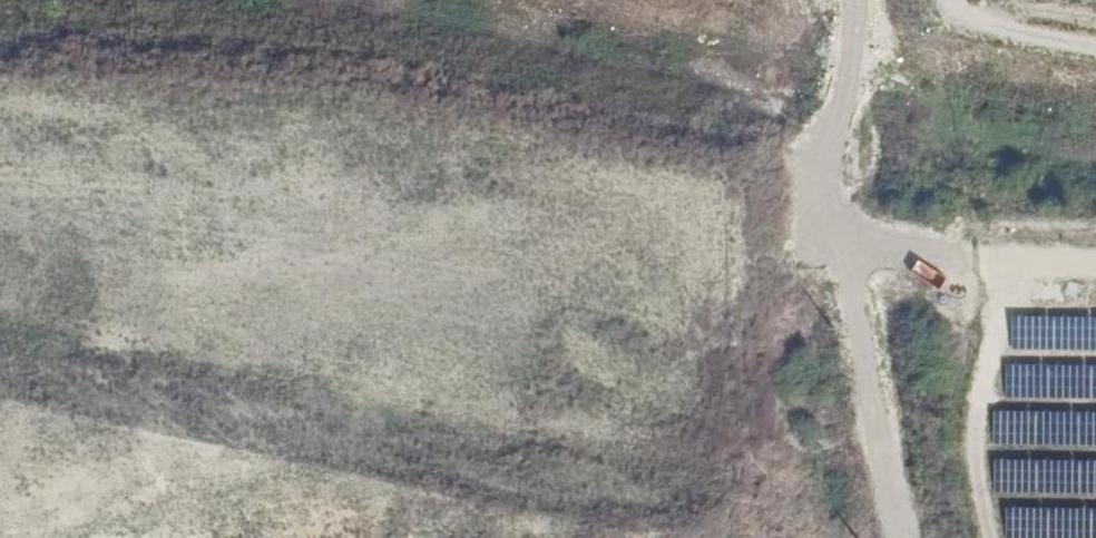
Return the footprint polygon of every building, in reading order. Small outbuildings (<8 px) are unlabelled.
[(373,537),(386,537),(388,524),(375,523),(373,537)]
